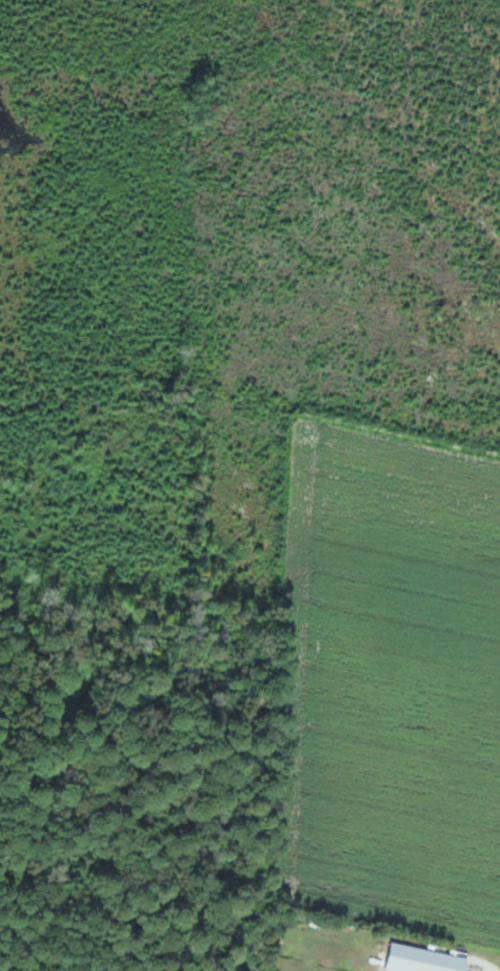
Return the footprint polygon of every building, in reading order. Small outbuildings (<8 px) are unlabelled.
[(394,942),(389,970),(393,970),(468,970),(471,958),(394,942)]
